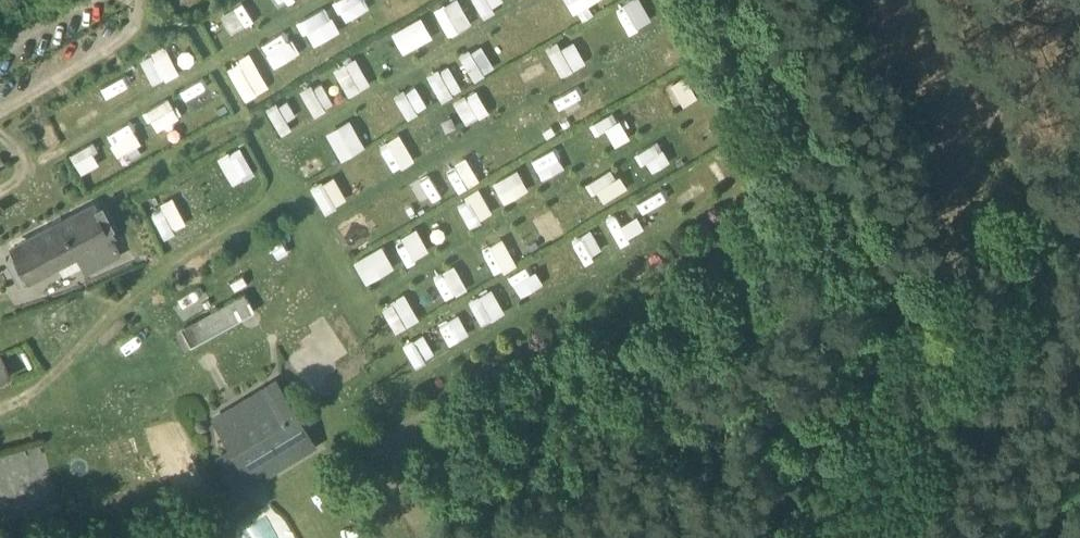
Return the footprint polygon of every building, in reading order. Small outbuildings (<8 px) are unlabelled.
[(333,1),(345,23),(371,9),(367,0),(336,0),(333,1)] [(448,36),(472,25),(461,0),(452,0),(435,8),(448,36)] [(480,15),(505,6),(502,0),(474,0),(480,15)] [(599,0),(566,0),(574,14),(599,0)] [(626,30),(658,18),(652,0),(630,0),(616,5),(626,30)] [(246,2),(222,13),(231,34),(255,23),(246,2)] [(313,46),(340,31),(326,6),(299,21),(313,46)] [(404,53),(433,37),(422,16),(392,32),(404,53)] [(273,67),(298,54),(286,31),(261,44),(273,67)] [(587,63),(574,37),(549,50),(562,75),(587,63)] [(475,81),(496,68),(481,43),(460,56),(475,81)] [(141,56),(152,84),(179,74),(168,45),(141,56)] [(242,99),(279,85),(271,64),(259,69),(254,55),(229,64),(242,99)] [(333,67),(349,96),(371,83),(356,55),(333,67)] [(450,64),(428,73),(440,100),(462,90),(450,64)] [(677,109),(698,96),(686,75),(664,88),(677,109)] [(301,91),(315,116),(335,105),(321,80),(301,91)] [(406,117),(427,108),(418,85),(396,94),(406,117)] [(480,89),(455,99),(465,123),(489,114),(480,89)] [(145,111),(157,133),(182,119),(170,97),(145,111)] [(281,134),(292,129),(287,118),(296,114),(288,98),(268,108),(281,134)] [(592,122),(604,150),(629,139),(617,110),(592,122)] [(341,159),(366,147),(352,118),(326,130),(341,159)] [(111,143),(118,156),(142,143),(135,130),(111,143)] [(402,133),(379,144),(392,171),(414,160),(402,133)] [(638,152),(648,171),(669,159),(659,140),(638,152)] [(70,153),(81,174),(102,162),(92,142),(70,153)] [(558,144),(535,156),(545,176),(569,164),(558,144)] [(219,157),(232,183),(254,172),(241,146),(219,157)] [(589,180),(599,202),(626,189),(616,167),(589,180)] [(519,168),(493,181),(504,203),(530,190),(519,168)] [(312,187),(325,211),(348,198),(335,174),(312,187)] [(430,174),(410,185),(421,204),(441,193),(430,174)] [(482,187),(464,193),(474,220),(492,214),(482,187)] [(175,197),(151,208),(163,234),(187,223),(175,197)] [(10,251),(27,282),(111,238),(106,230),(107,229),(100,215),(99,215),(95,207),(10,251)] [(531,222),(546,245),(567,232),(552,209),(531,222)] [(621,243),(645,229),(636,213),(611,226),(621,243)] [(339,224),(348,245),(371,235),(362,215),(339,224)] [(419,230),(395,243),(407,263),(430,250),(419,230)] [(584,261),(603,251),(592,230),(573,240),(584,261)] [(503,237),(481,248),(496,275),(517,263),(503,237)] [(354,260),(367,282),(395,266),(382,244),(354,260)] [(520,296),(542,285),(531,264),(509,275),(520,296)] [(435,273),(443,298),(467,290),(459,265),(435,273)] [(201,287),(172,298),(180,318),(209,307),(201,287)] [(470,299),(481,323),(505,312),(493,288),(470,299)] [(406,292),(382,305),(396,331),(420,318),(406,292)] [(182,330),(191,346),(243,318),(234,301),(182,330)] [(439,323),(449,344),(470,334),(459,313),(439,323)] [(412,363),(434,355),(426,334),(404,342),(412,363)] [(8,378),(0,360),(0,382),(8,378)] [(217,458),(237,491),(315,444),(276,380),(213,418),(232,449),(217,458)]
